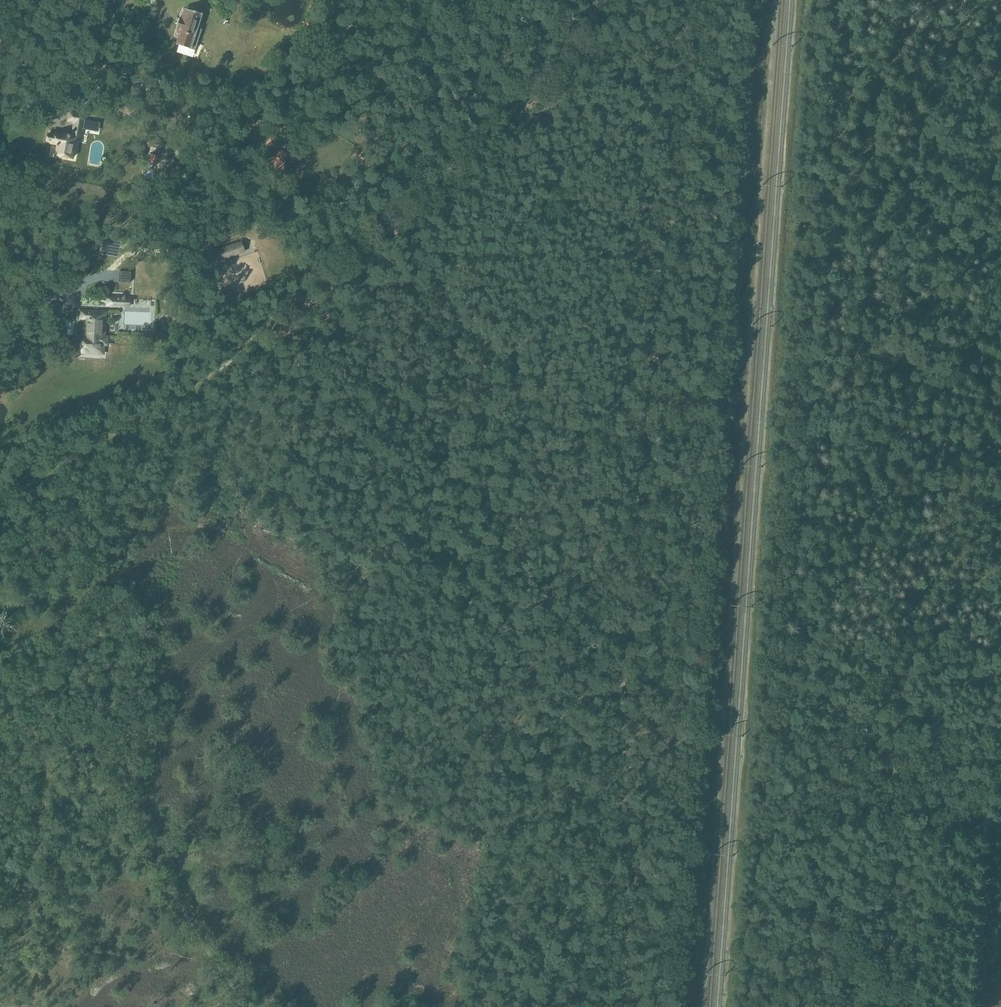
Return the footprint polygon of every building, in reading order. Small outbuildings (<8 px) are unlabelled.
[(178,24),(176,30),(181,31),(177,44),(179,44),(177,52),(193,57),(197,43),(202,29),(198,28),(202,15),(200,14),(200,13),(192,10),(191,11),(188,10),(185,20),(180,18),(178,24)] [(57,145),(58,145),(55,158),(62,159),(61,163),(71,164),(72,158),(75,140),(80,141),(83,123),(84,114),(69,111),(68,121),(74,122),(72,135),(68,134),(67,136),(53,134),(51,143),(57,144),(57,145)] [(285,164),(286,152),(269,150),(268,162),(274,162),(273,170),(284,171),(285,164)] [(151,153),(148,163),(156,166),(159,155),(151,153)] [(133,272),(120,272),(120,282),(133,282),(133,272)] [(129,298),(109,297),(108,304),(129,305),(129,298)] [(85,339),(83,339),(83,352),(103,353),(103,343),(107,343),(107,337),(104,337),(105,312),(80,310),(80,319),(86,319),(85,339)]
